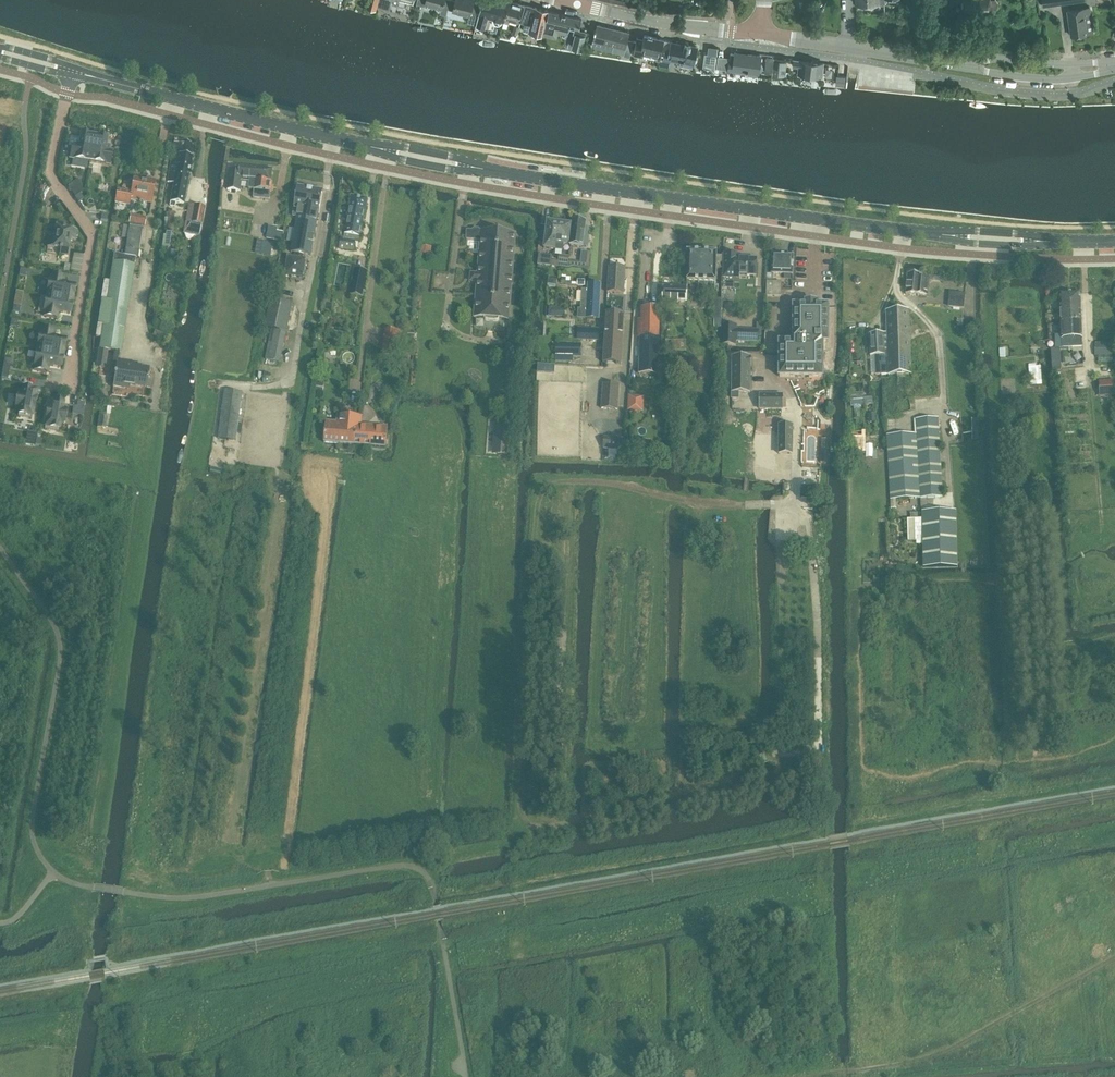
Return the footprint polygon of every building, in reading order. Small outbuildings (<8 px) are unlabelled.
[(376,9),(378,2),(378,0),(368,0),(368,2),(367,7),(376,9)] [(478,18),(482,0),(481,0),(480,3),(473,2),(474,0),(455,0),(453,9),(470,13),(469,16),(478,18)] [(478,18),(476,24),(484,27),(488,16),(493,18),(493,20),(494,22),(496,23),(497,24),(499,23),(501,22),(502,20),(503,21),(504,22),(510,0),(482,0),(478,18)] [(511,0),(510,0),(504,22),(509,23),(510,18),(519,21),(524,3),(511,0)] [(964,2),(965,12),(991,11),(991,10),(995,10),(998,6),(998,3),(995,0),(992,0),(964,0),(964,2)] [(544,28),(549,10),(526,5),(521,21),(525,22),(523,30),(531,32),(531,33),(543,35),(544,28)] [(1084,15),(1090,14),(1089,7),(1067,10),(1071,35),(1087,33),(1084,15)] [(582,18),(549,10),(544,28),(568,34),(570,25),(575,27),(579,28),(582,18)] [(596,32),(592,45),(612,50),(613,45),(625,48),(623,55),(630,56),(634,40),(628,38),(629,31),(613,27),(613,29),(608,28),(609,26),(598,24),(596,29),(595,29),(595,32),(596,32)] [(660,57),(661,57),(664,40),(664,39),(644,35),(644,38),(637,37),(634,53),(660,58),(660,57)] [(664,40),(661,57),(682,61),(682,62),(683,62),(684,61),(694,63),(695,60),(696,60),(697,56),(696,55),(698,46),(685,44),(684,45),(672,43),(672,42),(671,41),(664,40)] [(730,57),(728,69),(758,73),(759,71),(761,70),(763,69),(763,66),(762,64),(760,63),(761,56),(735,52),(735,54),(730,53),(730,57)] [(766,56),(765,64),(773,65),(774,57),(766,56)] [(716,61),(705,59),(703,71),(715,73),(716,61)] [(823,62),(794,59),(794,66),(799,66),(798,74),(821,76),(822,73),(823,73),(824,66),(822,66),(823,62)] [(89,137),(89,136),(81,135),(79,147),(72,146),(70,159),(90,162),(94,137),(89,137)] [(90,162),(110,166),(112,152),(105,151),(107,139),(98,138),(94,137),(90,162)] [(175,143),(173,153),(189,156),(191,143),(182,141),(181,144),(175,143)] [(189,156),(173,153),(168,181),(173,182),(170,202),(169,207),(175,208),(176,203),(183,204),(192,157),(189,156)] [(249,190),(254,190),(258,191),(260,180),(272,182),(273,170),(240,166),(240,170),(230,169),(228,190),(241,192),(242,183),(250,184),(249,190)] [(117,190),(114,203),(129,205),(130,200),(139,201),(138,204),(142,204),(143,202),(151,204),(155,184),(133,180),(131,193),(117,190)] [(258,191),(254,190),(253,198),(269,200),(270,192),(272,192),(273,182),(272,182),(260,180),(258,191)] [(297,218),(317,222),(323,192),(298,188),(293,219),(286,218),(286,219),(297,221),(297,218)] [(80,194),(74,198),(78,204),(84,200),(80,194)] [(345,234),(344,238),(357,240),(359,241),(360,237),(367,200),(352,197),(345,234)] [(185,228),(200,231),(204,208),(189,206),(185,228)] [(129,223),(144,226),(145,218),(130,216),(129,223)] [(290,253),(295,254),(303,255),(311,256),(317,222),(297,218),(297,221),(286,219),(283,233),(281,243),(280,250),(290,253)] [(573,222),(570,246),(571,246),(576,247),(580,248),(582,248),(587,248),(589,247),(590,239),(588,237),(589,229),(588,228),(586,228),(586,223),(585,223),(585,222),(584,221),(579,220),(578,221),(577,222),(573,222)] [(548,222),(544,249),(555,251),(559,223),(548,222)] [(59,256),(67,257),(70,241),(75,242),(77,232),(63,230),(64,224),(56,223),(54,239),(49,238),(47,248),(60,250),(59,256)] [(559,223),(555,251),(562,252),(563,246),(568,247),(571,225),(559,223)] [(108,350),(115,351),(119,351),(121,352),(135,258),(140,259),(144,230),(124,227),(122,239),(127,240),(125,257),(114,255),(109,282),(104,281),(96,338),(100,339),(99,348),(108,350)] [(266,240),(281,243),(283,233),(280,233),(277,232),(278,229),(269,228),(266,240)] [(465,240),(479,241),(476,274),(470,273),(469,283),(476,283),(473,318),(508,321),(511,285),(514,286),(516,284),(517,279),(515,277),(511,277),(515,235),(480,232),(478,230),(473,230),(471,232),(466,231),(465,240)] [(342,238),(340,249),(355,251),(357,240),(344,238),(342,238)] [(273,244),(263,243),(261,255),(271,257),(273,244)] [(431,248),(421,246),(420,254),(430,255),(431,248)] [(303,255),(295,254),(294,259),(288,258),(285,275),(302,278),(306,261),(302,261),(303,255)] [(658,287),(657,302),(686,302),(687,289),(687,283),(698,283),(698,288),(702,288),(702,292),(715,292),(716,269),(722,270),(723,270),(724,270),(724,254),(723,254),(723,257),(716,257),(716,255),(688,254),(687,269),(684,269),(684,279),(681,279),(681,283),(683,283),(683,288),(658,287)] [(724,270),(723,289),(735,290),(735,284),(740,284),(740,279),(748,279),(748,277),(756,277),(757,260),(738,260),(739,255),(724,254),(724,270)] [(771,274),(792,275),(792,256),(772,255),(771,274)] [(551,268),(551,267),(552,260),(552,257),(539,256),(537,266),(551,268)] [(558,261),(557,268),(568,270),(568,267),(581,268),(582,263),(569,262),(569,258),(559,256),(558,261)] [(607,294),(623,294),(625,269),(609,268),(607,294)] [(907,275),(905,295),(919,296),(926,296),(927,277),(907,275)] [(73,297),(74,288),(62,286),(64,279),(50,277),(47,297),(72,301),(73,297)] [(549,278),(547,287),(556,288),(557,278),(549,278)] [(586,318),(598,318),(600,285),(600,284),(589,283),(588,290),(582,290),(581,309),(587,309),(586,318)] [(948,307),(962,308),(964,294),(950,292),(948,307)] [(1059,294),(1060,313),(1064,312),(1064,308),(1067,308),(1067,310),(1080,309),(1079,293),(1059,294)] [(47,297),(43,317),(57,319),(58,312),(70,314),(71,306),(71,305),(72,301),(47,297)] [(266,360),(280,363),(292,304),(271,299),(265,328),(268,329),(266,335),(271,336),(266,360)] [(793,343),(822,343),(828,343),(828,306),(815,306),(815,309),(806,309),(806,306),(793,306),(793,343)] [(641,325),(640,341),(639,375),(658,375),(659,342),(659,325),(660,309),(641,308),(641,325)] [(1060,313),(1060,322),(1070,321),(1081,321),(1080,309),(1067,310),(1067,308),(1064,308),(1064,312),(1060,313)] [(886,334),(888,374),(910,374),(909,326),(908,326),(908,311),(885,312),(886,334)] [(603,364),(621,365),(624,315),(606,314),(603,364)] [(1070,321),(1060,322),(1062,348),(1072,347),(1070,321)] [(1081,321),(1070,321),(1072,347),(1082,347),(1081,321)] [(723,326),(723,345),(736,346),(736,342),(742,342),(758,342),(758,337),(761,337),(761,329),(764,329),(766,329),(766,324),(757,324),(757,330),(742,330),(737,330),(737,326),(723,326)] [(65,342),(53,340),(54,333),(41,330),(37,350),(62,355),(63,350),(65,342)] [(579,330),(578,339),(597,340),(598,331),(579,330)] [(880,374),(888,374),(886,334),(869,334),(870,355),(880,355),(880,374)] [(686,341),(666,341),(666,352),(686,352),(686,341)] [(779,343),(779,378),(822,378),(822,343),(779,343)] [(556,344),(556,363),(572,363),(572,356),(580,357),(580,345),(556,344)] [(1095,356),(1098,356),(1111,356),(1112,344),(1095,344),(1095,356)] [(105,368),(108,350),(99,348),(96,367),(105,368)] [(1051,349),(1051,359),(1060,358),(1059,349),(1051,349)] [(48,366),(60,368),(62,359),(61,359),(62,355),(37,350),(34,370),(47,373),(48,366)] [(119,351),(115,351),(111,377),(114,378),(113,386),(128,389),(129,385),(151,389),(152,380),(149,379),(149,378),(147,378),(149,370),(131,367),(132,364),(120,362),(119,365),(117,365),(119,351)] [(732,393),(732,400),(740,401),(740,393),(750,394),(750,359),(733,358),(732,393)] [(1060,358),(1051,359),(1052,368),(1060,368),(1060,358)] [(538,365),(538,373),(553,374),(554,366),(538,365)] [(1035,365),(1028,365),(1030,387),(1042,386),(1041,367),(1035,367),(1035,365)] [(687,382),(672,382),(672,398),(687,398),(687,382)] [(1099,383),(1099,392),(1113,391),(1112,382),(1099,383)] [(603,384),(601,409),(616,410),(619,385),(603,384)] [(23,390),(21,396),(18,396),(16,408),(19,408),(18,417),(31,420),(33,411),(35,399),(36,393),(36,392),(31,392),(31,391),(23,390)] [(219,439),(236,441),(242,393),(225,390),(219,434),(219,439)] [(850,394),(851,406),(864,405),(863,393),(850,394)] [(629,396),(628,411),(638,412),(639,397),(629,396)] [(782,396),(760,396),(760,410),(782,411),(782,396)] [(60,424),(63,424),(65,412),(62,412),(63,405),(54,403),(54,404),(49,403),(48,409),(46,421),(44,430),(58,433),(60,424)] [(324,443),(355,445),(358,416),(337,414),(336,421),(326,421),(324,443)] [(358,416),(355,445),(385,448),(387,426),(362,424),(362,416),(358,416)] [(108,420),(99,418),(97,431),(106,432),(108,420)] [(887,457),(888,474),(918,472),(920,499),(942,497),(938,419),(916,420),(916,435),(909,435),(910,455),(887,457)] [(500,421),(498,455),(507,455),(510,422),(500,421)] [(779,455),(792,455),(792,426),(779,426),(779,455)] [(886,436),(887,457),(910,455),(909,435),(886,436)] [(603,449),(619,450),(620,439),(604,438),(603,449)] [(775,440),(762,440),(762,466),(775,466),(775,440)] [(888,474),(890,500),(896,500),(920,499),(918,472),(888,474)] [(956,512),(922,512),(923,566),(923,568),(957,567),(957,565),(956,512)] [(782,523),(781,538),(797,539),(797,536),(798,520),(793,519),(793,520),(792,520),(792,514),(783,513),(782,523)] [(909,520),(906,520),(907,543),(921,542),(920,519),(917,519),(909,520)]
